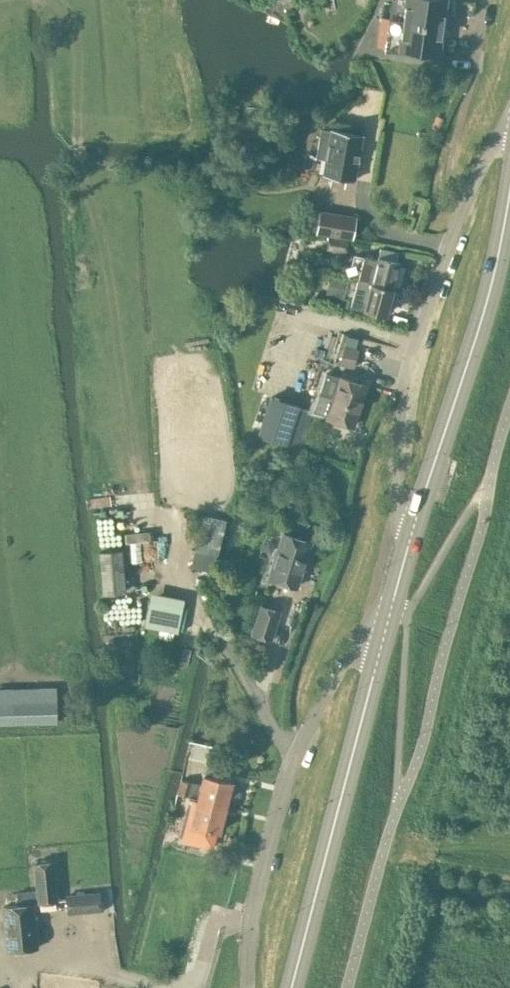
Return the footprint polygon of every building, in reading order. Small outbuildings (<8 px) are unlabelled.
[(403,47),(444,53),(448,21),(449,13),(450,7),(451,3),(451,0),(410,0),(403,47)] [(356,172),(360,153),(359,153),(363,133),(331,128),(331,130),(321,128),(316,157),(326,159),(323,174),(332,176),(330,184),(342,186),(344,178),(355,180),(356,172)] [(311,210),(308,230),(317,231),(353,238),(356,218),(331,213),(330,220),(319,218),(320,211),(311,210)] [(345,241),(330,238),(328,249),(342,252),(345,241)] [(364,256),(358,277),(394,286),(401,260),(379,254),(378,260),(364,256)] [(325,295),(343,301),(350,278),(332,272),(325,295)] [(358,279),(352,299),(366,303),(365,306),(387,312),(394,286),(358,277),(358,279)] [(357,366),(361,352),(354,350),(346,348),(342,361),(350,364),(357,366)] [(321,390),(315,409),(330,414),(329,416),(331,417),(354,424),(366,389),(368,384),(368,383),(343,374),(328,369),(321,390)] [(286,444),(287,444),(299,450),(313,411),(299,406),(298,406),(271,396),(258,435),(286,444)] [(314,540),(286,531),(271,577),(299,586),(314,540)] [(126,592),(122,549),(98,551),(102,594),(126,592)] [(183,606),(150,600),(145,626),(178,633),(183,606)] [(282,609),(263,603),(254,632),(273,638),(282,609)] [(57,689),(28,689),(15,690),(0,691),(0,725),(58,723),(57,689)] [(207,763),(198,797),(227,805),(233,780),(222,777),(224,768),(207,763)] [(177,792),(187,794),(190,782),(181,779),(177,792)] [(183,809),(187,794),(177,792),(173,807),(177,808),(183,809)] [(227,805),(198,797),(191,824),(220,832),(227,805)] [(101,910),(99,891),(65,895),(67,913),(101,910)] [(37,948),(32,904),(3,907),(8,951),(37,948)]
